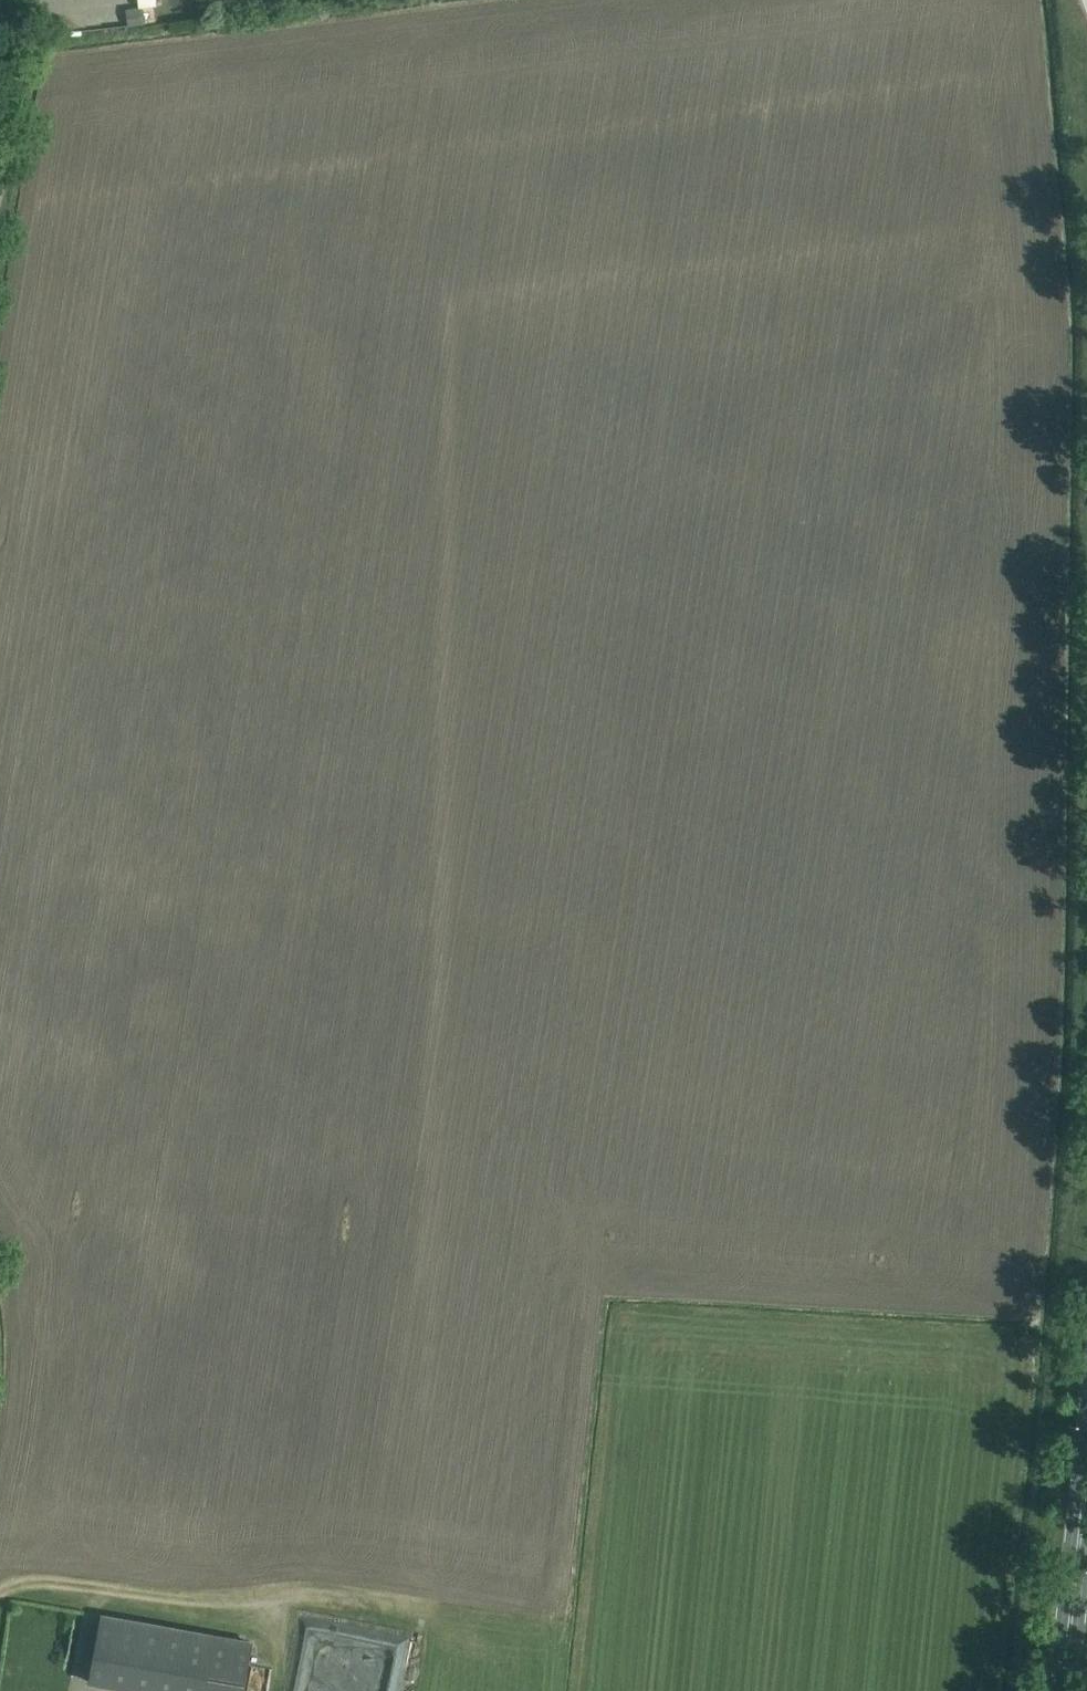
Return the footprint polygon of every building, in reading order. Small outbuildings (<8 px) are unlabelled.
[(140,6),(126,8),(128,24),(142,23),(140,7),(140,6)] [(89,1680),(149,1690),(245,1690),(253,1643),(101,1615),(89,1680)]
